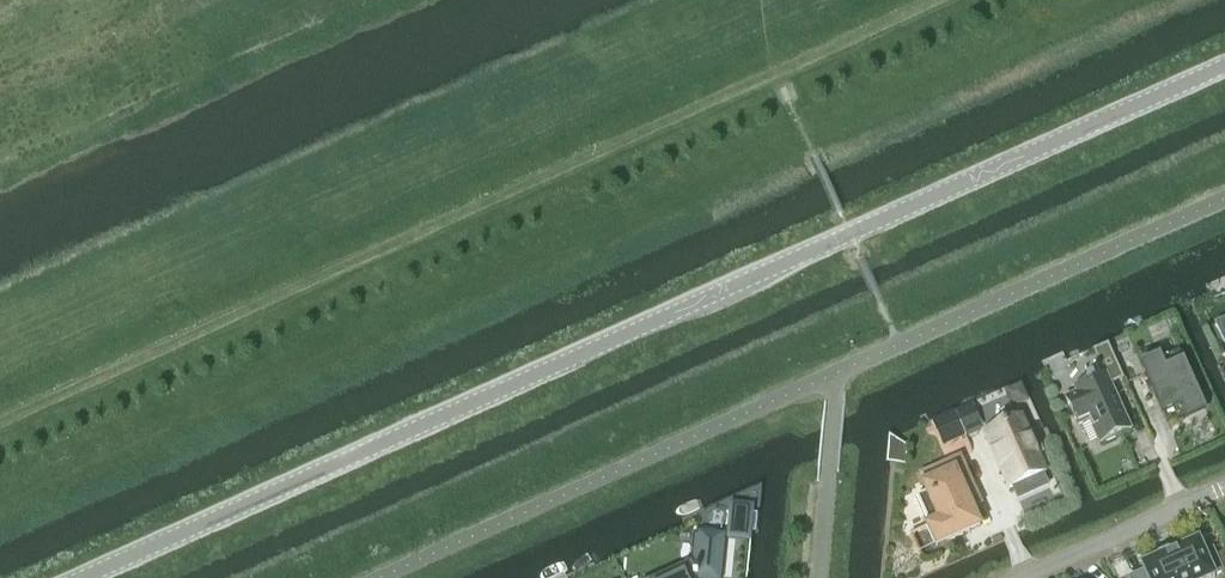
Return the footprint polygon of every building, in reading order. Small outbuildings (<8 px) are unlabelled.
[(1216,324),(1224,344),(1224,320),(1216,324)] [(1104,373),(1118,366),(1108,342),(1093,349),(1104,373)] [(1206,412),(1179,352),(1162,360),(1160,356),(1140,365),(1167,425),(1185,416),(1187,421),(1206,412)] [(1130,431),(1105,376),(1093,381),(1092,380),(1086,382),(1087,384),(1075,390),(1077,394),(1066,400),(1077,426),(1089,421),(1100,445),(1130,431)] [(978,429),(968,407),(955,413),(965,435),(978,429)] [(964,435),(955,413),(941,419),(951,441),(964,435)] [(1043,453),(1034,433),(1029,435),(1021,418),(985,435),(1009,489),(1045,473),(1038,455),(1043,453)] [(936,547),(980,527),(971,508),(980,504),(959,459),(922,476),(926,484),(923,485),(927,493),(917,498),(929,526),(927,527),(936,547)] [(732,506),(729,538),(748,540),(752,508),(732,506)] [(724,537),(700,534),(696,571),(694,571),(694,575),(685,575),(681,576),(677,569),(656,577),(719,577),(724,537)] [(1214,576),(1222,572),(1213,550),(1204,554),(1198,541),(1179,549),(1179,548),(1160,557),(1160,558),(1141,566),(1144,572),(1130,577),(1215,577),(1214,576)]
